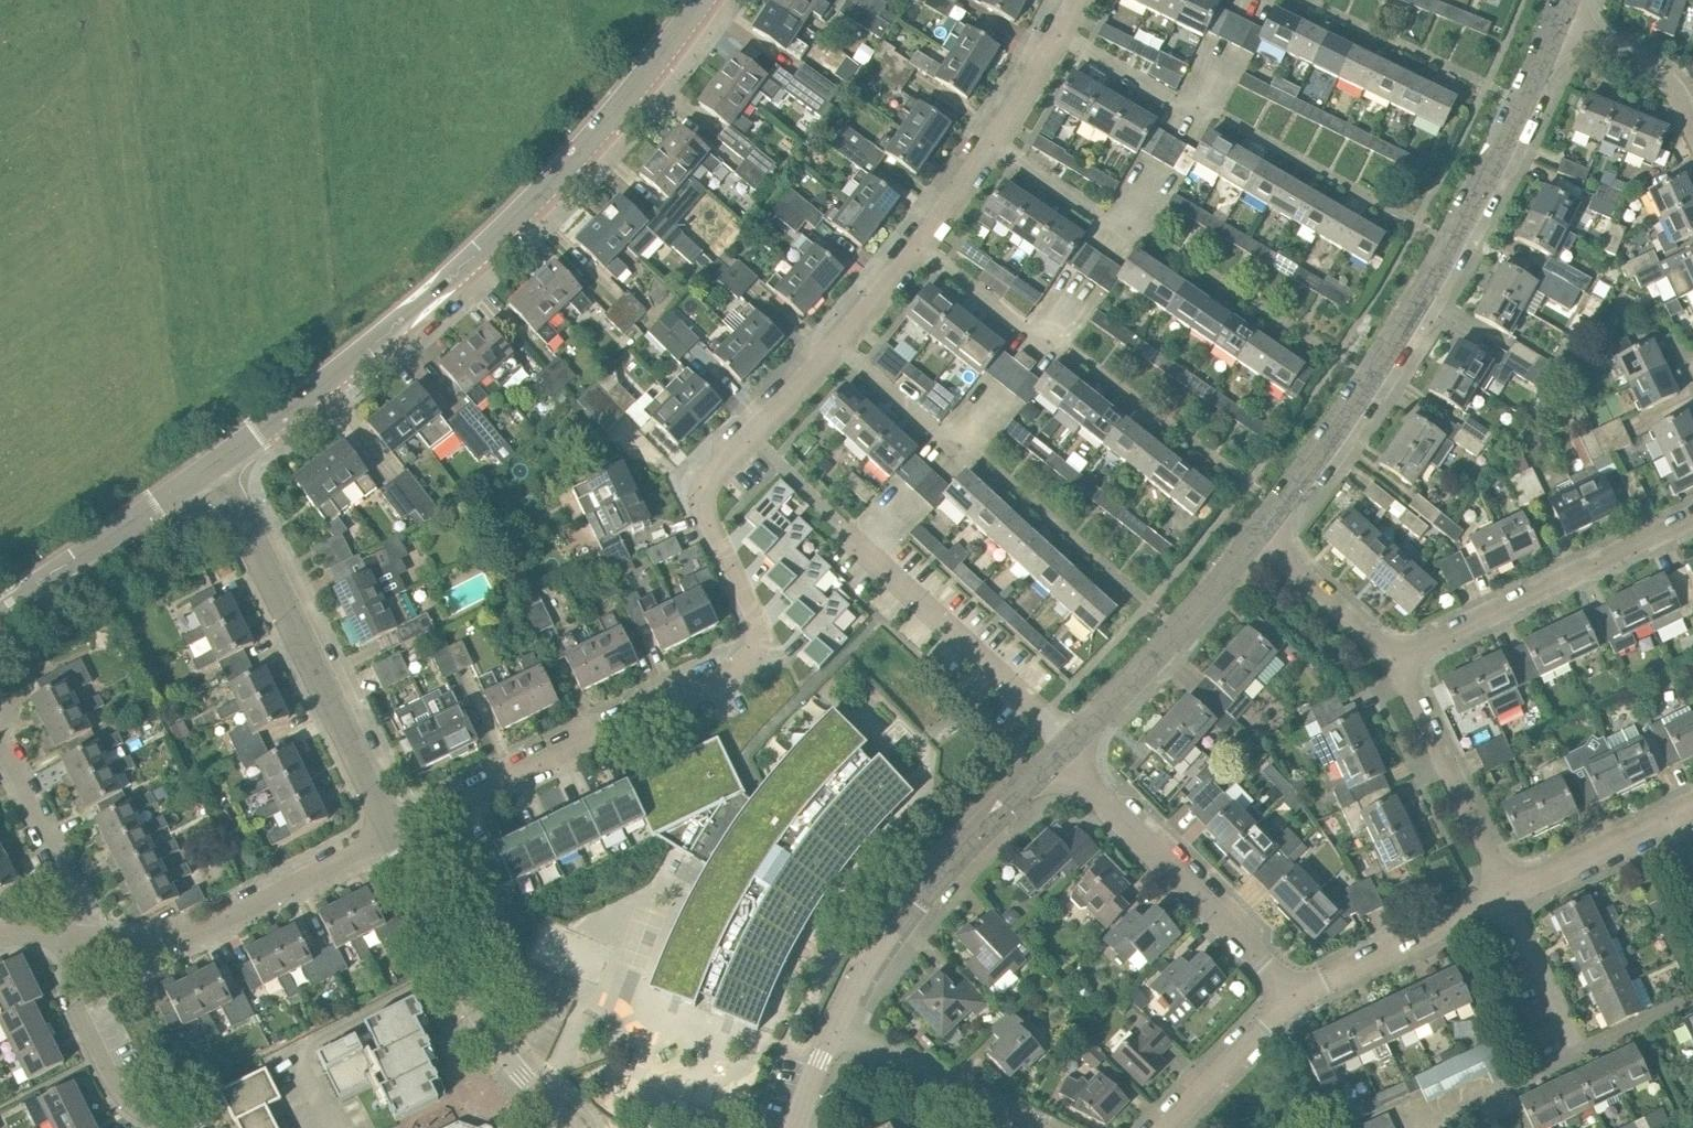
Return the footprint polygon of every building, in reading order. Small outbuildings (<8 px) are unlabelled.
[(819,0),(774,0),(771,5),(803,26),(812,13),(826,22),(834,10),(819,0)] [(856,3),(856,4),(851,0),(846,0),(839,13),(882,39),(891,24),(879,17),(856,3)] [(888,3),(882,0),(858,0),(856,3),(879,17),(888,3)] [(924,5),(947,19),(955,5),(946,0),(928,0),(924,5)] [(1027,0),(972,0),(1014,23),(1027,0)] [(1152,0),(1129,0),(1148,9),(1152,0)] [(1186,0),(1152,0),(1148,9),(1175,23),(1186,0)] [(1220,2),(1219,1),(1218,2),(1213,0),(1186,0),(1175,23),(1203,36),(1206,31),(1218,7),(1220,2)] [(1416,7),(1433,14),(1438,1),(1435,0),(1419,0),(1416,7)] [(1687,1),(1686,0),(1629,0),(1627,6),(1626,6),(1625,7),(1659,20),(1655,31),(1673,37),(1687,1)] [(794,38),(803,26),(771,5),(754,30),(800,60),(808,47),(794,38)] [(1447,5),(1442,18),(1459,25),(1465,12),(1447,5)] [(1218,37),(1230,13),(1218,7),(1206,31),(1218,37)] [(1275,10),(1260,40),(1286,53),(1300,22),(1275,10)] [(1229,42),(1241,18),(1230,13),(1218,37),(1229,42)] [(1474,16),(1469,29),(1487,36),(1492,23),(1474,16)] [(1241,48),(1253,24),(1241,18),(1229,42),(1241,48)] [(959,22),(943,48),(953,55),(983,74),(1000,48),(959,22)] [(1312,65),(1326,35),(1300,22),(1286,53),(1312,65)] [(1254,54),(1265,30),(1253,24),(1241,48),(1254,54)] [(1133,39),(1105,25),(1104,25),(1098,37),(1128,51),(1132,41),(1133,39)] [(1337,78),(1352,48),(1326,35),(1312,65),(1337,78)] [(1132,41),(1128,51),(1155,64),(1161,52),(1160,52),(1159,54),(1132,41)] [(953,55),(944,69),(916,52),(910,62),(894,52),(896,50),(884,42),(874,58),(886,66),(909,81),(916,69),(937,81),(967,100),(983,74),(953,55)] [(863,43),(853,59),(866,67),(877,52),(863,43)] [(1363,90),(1378,60),(1352,48),(1337,78),(1363,90)] [(1189,66),(1169,56),(1161,52),(1155,64),(1149,75),(1176,91),(1182,78),(1183,78),(1189,66)] [(736,55),(718,80),(748,103),(758,90),(771,100),(780,88),(784,91),(793,77),(776,65),(766,77),(736,55)] [(1389,103),(1403,73),(1378,60),(1363,90),(1389,103)] [(830,103),(839,89),(803,64),(793,77),(830,103)] [(902,92),(909,81),(886,66),(879,77),(902,92)] [(1415,116),(1429,86),(1403,73),(1389,103),(1415,116)] [(1082,123),(1102,90),(1101,89),(1100,90),(1088,83),(1088,82),(1075,74),(1055,107),(1082,123)] [(1265,98),(1270,87),(1244,74),(1238,85),(1265,98)] [(821,117),(830,103),(793,77),(784,91),(821,117)] [(740,114),(748,103),(718,80),(699,104),(743,137),(753,124),(740,114)] [(1429,86),(1415,116),(1442,129),(1456,99),(1429,86)] [(1109,138),(1128,105),(1127,106),(1114,99),(1115,97),(1102,90),(1082,123),(1109,138)] [(1280,91),(1274,103),(1290,111),(1296,99),(1280,91)] [(1566,104),(1582,111),(1586,101),(1570,94),(1566,104)] [(1599,142),(1613,107),(1589,98),(1590,97),(1588,96),(1586,101),(1582,111),(1574,132),(1599,142)] [(934,150),(951,125),(911,97),(903,109),(912,115),(903,129),(934,150)] [(1305,104),(1299,115),(1316,124),(1322,112),(1305,104)] [(1153,126),(1156,121),(1154,120),(1154,121),(1141,114),(1142,113),(1128,105),(1109,138),(1137,154),(1140,149),(1153,126)] [(1626,154),(1641,118),(1640,119),(1615,108),(1616,107),(1614,107),(1614,108),(1613,107),(1599,142),(1626,154)] [(1331,116),(1325,128),(1342,136),(1348,124),(1331,116)] [(1653,165),(1668,129),(1667,128),(1666,129),(1642,119),(1642,118),(1641,118),(1626,154),(1653,165)] [(885,136),(877,147),(867,141),(845,126),(838,136),(859,152),(877,165),(878,166),(886,155),(916,176),(934,150),(903,129),(894,142),(885,136)] [(1151,156),(1165,133),(1153,126),(1140,149),(1151,156)] [(660,152),(689,176),(699,164),(712,174),(722,163),(680,128),(660,152)] [(1357,129),(1351,141),(1368,149),(1374,137),(1357,129)] [(1163,163),(1176,139),(1165,133),(1151,156),(1163,163)] [(1218,179),(1235,148),(1210,133),(1199,152),(1193,165),(1218,179)] [(1065,151),(1039,136),(1039,135),(1032,147),(1059,163),(1065,151)] [(859,152),(838,136),(838,137),(829,148),(860,169),(868,176),(877,165),(859,152)] [(1174,170),(1188,146),(1176,139),(1163,163),(1174,170)] [(1383,141),(1377,153),(1393,161),(1399,149),(1383,141)] [(1193,165),(1199,152),(1188,146),(1174,170),(1186,177),(1193,165)] [(774,166),(776,164),(755,148),(745,160),(766,177),(767,176),(770,179),(778,168),(774,166)] [(1242,192),(1259,162),(1235,148),(1218,179),(1242,192)] [(1085,178),(1091,168),(1065,154),(1066,152),(1065,151),(1059,163),(1085,178)] [(679,187),(689,176),(660,152),(640,175),(683,210),(693,199),(679,187)] [(1409,154),(1403,166),(1420,174),(1426,162),(1409,154)] [(1562,159),(1557,172),(1578,180),(1584,183),(1590,170),(1585,168),(1583,167),(1562,159)] [(755,191),(766,177),(745,160),(734,173),(755,191)] [(1267,207),(1284,177),(1259,162),(1242,192),(1267,207)] [(1120,183),(1101,172),(1092,167),(1091,169),(1091,168),(1085,178),(1113,194),(1120,183)] [(880,224),(900,199),(868,176),(860,169),(851,181),(861,188),(851,201),(880,224)] [(1692,204),(1692,197),(1689,188),(1690,188),(1689,186),(1688,187),(1683,175),(1647,192),(1661,219),(1692,204)] [(1292,221),(1309,191),(1284,177),(1267,207),(1292,221)] [(1011,233),(1033,201),(1031,200),(1031,201),(1019,193),(1019,192),(1006,183),(984,215),(979,223),(990,231),(996,223),(1011,233)] [(1606,202),(1612,188),(1599,183),(1594,197),(1606,202)] [(774,196),(785,205),(806,222),(816,230),(824,219),(823,219),(825,217),(795,192),(784,184),(774,196)] [(1531,213),(1565,231),(1579,203),(1545,188),(1544,189),(1545,189),(1533,213),(1532,213),(1531,213)] [(1612,188),(1606,202),(1620,208),(1625,194),(1612,188)] [(1317,235),(1334,206),(1309,191),(1292,221),(1317,235)] [(1194,221),(1200,209),(1175,195),(1168,206),(1194,221)] [(806,222),(785,205),(774,196),(761,212),(772,222),(776,217),(796,234),(806,222)] [(620,197),(598,220),(626,246),(625,246),(638,258),(649,246),(649,247),(658,238),(670,250),(673,247),(691,264),(695,260),(705,270),(712,262),(702,252),(703,251),(683,233),(676,227),(659,212),(654,208),(643,220),(634,211),(620,197)] [(1620,208),(1606,202),(1594,197),(1588,210),(1614,221),(1620,208)] [(833,207),(825,217),(823,219),(824,219),(862,248),(880,224),(851,201),(841,214),(833,207)] [(1036,250),(1058,218),(1057,217),(1056,218),(1044,210),(1045,209),(1033,201),(1011,233),(1036,250)] [(1656,237),(1665,255),(1678,248),(1676,244),(1692,236),(1692,204),(1661,219),(1667,231),(1656,237)] [(1342,250),(1359,220),(1334,206),(1317,235),(1342,250)] [(1225,224),(1209,214),(1200,209),(1194,221),(1218,235),(1225,224)] [(1557,246),(1565,231),(1531,213),(1531,214),(1532,214),(1520,238),(1519,238),(1518,239),(1550,255),(1552,256),(1557,246)] [(1081,240),(1084,236),(1082,235),(1082,236),(1070,228),(1070,227),(1058,218),(1036,250),(1062,268),(1066,263),(1081,240)] [(615,257),(625,246),(598,220),(577,242),(616,281),(628,269),(615,257)] [(1359,220),(1342,250),(1368,264),(1384,235),(1359,220)] [(694,221),(683,233),(703,251),(714,239),(694,221)] [(1615,256),(1627,228),(1613,223),(1602,251),(1615,256)] [(1250,238),(1234,229),(1225,224),(1218,235),(1243,250),(1250,238)] [(823,294),(844,270),(806,239),(797,249),(805,257),(794,270),(823,294)] [(1077,271),(1093,248),(1081,240),(1066,263),(1077,271)] [(985,271),(991,262),(992,260),(966,242),(958,253),(985,271)] [(1259,243),(1252,255),(1268,264),(1275,252),(1259,243)] [(1550,255),(1543,268),(1552,273),(1582,289),(1584,291),(1590,279),(1559,261),(1565,250),(1557,246),(1552,256),(1550,255)] [(1088,278),(1104,256),(1093,248),(1077,271),(1088,278)] [(1649,269),(1648,268),(1634,275),(1634,276),(1641,289),(1666,277),(1677,300),(1692,292),(1692,248),(1649,269)] [(758,278),(738,260),(737,262),(725,252),(718,260),(749,288),(758,278)] [(1143,298),(1162,269),(1137,252),(1125,270),(1119,281),(1143,298)] [(1099,285),(1114,263),(1104,256),(1088,278),(1099,285)] [(1643,256),(1620,266),(1626,279),(1627,280),(1634,276),(1634,275),(1648,268),(1643,256)] [(1284,257),(1277,269),(1293,279),(1300,266),(1284,257)] [(739,300),(749,288),(718,260),(705,274),(717,284),(719,282),(739,300)] [(1016,279),(1016,278),(991,262),(985,271),(1009,288),(1016,279)] [(532,285),(558,313),(570,302),(582,315),(594,304),(555,263),(532,285)] [(1119,281),(1125,270),(1114,263),(1099,285),(1111,294),(1119,281)] [(1490,290),(1489,290),(1522,309),(1532,290),(1544,297),(1570,311),(1582,289),(1552,273),(1543,268),(1536,281),(1503,265),(1502,266),(1503,267),(1490,290)] [(1167,314),(1186,286),(1162,269),(1143,298),(1167,314)] [(803,317),(823,294),(794,270),(784,281),(776,275),(767,286),(803,317)] [(1309,271),(1301,284),(1318,293),(1325,281),(1309,271)] [(1009,288),(1011,288),(1036,306),(1044,295),(1017,277),(1016,278),(1016,279),(1009,288)] [(547,323),(558,313),(532,285),(510,305),(548,345),(559,335),(547,323)] [(1190,329),(1209,301),(1186,286),(1167,314),(1190,329)] [(1334,286),(1326,299),(1343,308),(1350,295),(1334,286)] [(932,337),(956,307),(955,306),(954,307),(942,298),(943,297),(931,287),(907,317),(932,337)] [(1011,288),(1003,299),(1026,318),(1036,306),(1011,288)] [(1509,334),(1522,309),(1489,290),(1489,291),(1490,292),(1477,315),(1476,315),(1475,316),(1509,334)] [(635,322),(647,311),(628,292),(616,303),(635,322)] [(1214,346),(1233,318),(1209,301),(1190,329),(1214,346)] [(623,333),(635,322),(616,303),(605,314),(623,333)] [(762,361),(784,338),(749,305),(739,315),(747,323),(735,336),(762,361)] [(955,356),(980,326),(979,325),(978,326),(967,317),(967,316),(956,307),(932,337),(955,356)] [(1115,338),(1122,327),(1098,311),(1090,322),(1115,338)] [(1238,361),(1256,334),(1233,318),(1214,346),(1238,361)] [(670,332),(689,351),(700,340),(681,321),(670,332)] [(1593,333),(1596,339),(1612,332),(1607,321),(1603,325),(1599,323),(1593,333)] [(487,325),(464,346),(490,375),(501,388),(511,379),(523,368),(487,325)] [(1001,350),(1004,345),(1003,344),(1002,345),(991,336),(992,335),(980,326),(955,356),(980,376),(984,371),(1001,350)] [(670,332),(659,343),(678,362),(689,351),(670,332)] [(1131,333),(1123,344),(1138,354),(1146,343),(1131,333)] [(1261,377),(1280,349),(1256,334),(1238,361),(1261,377)] [(741,383),(762,361),(735,336),(724,347),(717,339),(706,350),(741,383)] [(1652,342),(1633,352),(1627,338),(1611,345),(1618,359),(1617,359),(1630,384),(1665,368),(1664,368),(1652,344),(1653,344),(1652,342)] [(1515,341),(1508,352),(1531,368),(1532,369),(1533,368),(1540,356),(1515,341)] [(1459,344),(1446,366),(1477,386),(1484,391),(1496,370),(1495,364),(1459,342),(1459,343),(1459,344)] [(911,363),(887,343),(886,343),(878,354),(872,361),(896,382),(903,373),(910,365),(911,363)] [(477,386),(489,376),(464,346),(441,366),(471,402),(459,412),(490,451),(503,466),(516,455),(478,408),(488,399),(477,386)] [(1154,349),(1147,360),(1162,370),(1170,359),(1154,349)] [(1280,349),(1261,377),(1295,400),(1313,372),(1312,371),(1310,374),(1302,369),(1304,366),(1280,349)] [(995,380),(1012,359),(1001,350),(984,371),(995,380)] [(1029,372),(1032,369),(1037,363),(1021,351),(1014,360),(1022,366),(1029,372)] [(1508,352),(1500,365),(1535,386),(1542,374),(1533,368),(1532,369),(1531,368),(1508,352)] [(564,387),(576,377),(558,357),(546,367),(564,387)] [(1022,366),(1014,360),(1012,359),(995,380),(1005,387),(1022,366)] [(1584,364),(1571,371),(1578,383),(1582,381),(1591,377),(1584,364)] [(925,391),(933,383),(910,365),(903,373),(925,391)] [(1060,409),(1080,384),(1056,365),(1042,382),(1037,391),(1060,409)] [(1178,365),(1171,376),(1186,387),(1194,375),(1178,365)] [(1029,372),(1022,366),(1005,387),(1016,396),(1032,375),(1029,372)] [(1477,386),(1446,366),(1445,366),(1444,367),(1445,368),(1431,390),(1430,390),(1429,391),(1461,411),(1477,386)] [(551,399),(564,387),(546,367),(533,379),(551,399)] [(1643,411),(1678,394),(1677,393),(1676,393),(1664,369),(1665,369),(1665,368),(1630,384),(1643,411)] [(700,424),(722,403),(687,369),(666,390),(700,424)] [(609,370),(596,381),(604,390),(617,379),(609,370)] [(1037,391),(1042,382),(1032,375),(1016,396),(1027,404),(1037,391)] [(927,392),(920,402),(940,421),(949,410),(951,412),(952,412),(960,401),(943,388),(935,381),(933,383),(925,391),(927,392)] [(1202,381),(1194,392),(1210,403),(1217,391),(1202,381)] [(608,394),(597,384),(596,383),(577,402),(607,432),(626,413),(608,394)] [(619,384),(608,394),(626,413),(637,402),(619,384)] [(1082,427),(1103,402),(1080,384),(1060,409),(1082,427)] [(417,386),(393,405),(417,436),(430,452),(454,434),(478,462),(490,451),(459,412),(446,422),(417,386)] [(845,435),(871,407),(870,406),(869,407),(858,397),(859,396),(848,386),(822,414),(845,435)] [(666,390),(644,412),(678,446),(700,424),(666,390)] [(1226,397),(1218,409),(1233,419),(1241,407),(1226,397)] [(1104,445),(1125,419),(1103,402),(1082,427),(1104,445)] [(1019,414),(1031,423),(1039,413),(1027,403),(1027,404),(1019,414)] [(405,445),(417,436),(393,405),(369,424),(404,468),(415,459),(405,445)] [(868,457),(894,428),(893,427),(892,428),(881,418),(882,417),(871,407),(845,435),(868,457)] [(1250,413),(1242,425),(1267,442),(1275,431),(1271,428),(1270,424),(1266,421),(1262,422),(1250,413)] [(1692,443),(1692,429),(1687,416),(1688,415),(1687,414),(1653,430),(1665,456),(1692,443)] [(1450,422),(1441,436),(1412,416),(1411,418),(1412,418),(1397,440),(1396,440),(1427,462),(1437,469),(1455,443),(1476,458),(1485,445),(1460,429),(1450,422)] [(1485,445),(1492,434),(1468,418),(1460,429),(1485,445)] [(1127,463),(1148,437),(1125,419),(1104,445),(1127,463)] [(1600,444),(1626,431),(1620,419),(1594,431),(1600,444)] [(1027,449),(1035,439),(1012,420),(1004,431),(1027,449)] [(905,482),(923,462),(913,453),(917,449),(916,448),(915,449),(904,439),(905,438),(894,428),(868,457),(891,478),(895,473),(905,482)] [(808,430),(794,444),(796,446),(804,454),(818,440),(808,430)] [(1607,456),(1600,444),(1594,431),(1580,438),(1592,463),(1607,456)] [(1600,444),(1607,456),(1631,444),(1626,431),(1600,444)] [(1149,480),(1169,454),(1148,437),(1127,463),(1149,480)] [(1058,457),(1043,445),(1035,439),(1027,449),(1050,467),(1058,457)] [(1412,486),(1427,462),(1396,440),(1396,441),(1381,464),(1381,463),(1380,464),(1412,486)] [(343,493),(354,484),(364,498),(377,488),(345,443),(319,461),(343,493)] [(1692,487),(1692,443),(1665,456),(1677,483),(1670,486),(1675,496),(1692,487)] [(1172,498),(1193,473),(1169,454),(1149,480),(1172,498)] [(825,457),(812,470),(819,478),(833,465),(825,457)] [(318,510),(329,525),(339,518),(341,516),(339,513),(351,504),(343,493),(319,461),(295,479),(318,510)] [(914,490),(932,470),(923,462),(905,482),(914,490)] [(1066,463),(1058,473),(1072,485),(1080,474),(1066,463)] [(637,492),(623,464),(592,480),(573,490),(586,517),(601,509),(637,492)] [(1602,477),(1601,478),(1595,466),(1570,478),(1592,524),(1593,524),(1593,523),(1617,512),(1618,512),(1602,477)] [(416,511),(425,523),(443,515),(407,469),(393,480),(400,490),(416,511)] [(1529,470),(1520,475),(1533,501),(1545,495),(1532,469),(1529,470)] [(924,500),(942,480),(932,470),(914,490),(924,500)] [(1647,497),(1637,477),(1634,471),(1621,477),(1634,503),(1647,497)] [(867,504),(876,494),(853,472),(844,482),(867,504)] [(967,517),(989,493),(967,473),(952,489),(946,497),(967,517)] [(1193,473),(1172,498),(1194,516),(1215,490),(1193,473)] [(1519,507),(1533,501),(1520,475),(1519,475),(1507,481),(1519,507)] [(1592,525),(1592,524),(1570,478),(1569,478),(1571,482),(1550,491),(1548,499),(1566,537),(1567,536),(1567,535),(1591,524),(1592,525)] [(416,511),(400,490),(393,480),(379,491),(402,521),(416,511)] [(747,541),(764,556),(792,526),(778,512),(795,493),(781,480),(745,519),(758,530),(747,541)] [(946,497),(952,489),(942,480),(924,500),(935,510),(946,497)] [(1080,491),(1095,502),(1103,492),(1088,481),(1080,491)] [(1372,483),(1363,494),(1381,507),(1380,508),(1382,509),(1387,512),(1390,508),(1395,501),(1389,496),(1372,483)] [(601,509),(586,517),(593,530),(603,551),(598,554),(606,570),(607,570),(608,570),(630,559),(619,535),(650,520),(637,492),(601,509)] [(989,493),(967,517),(988,536),(1010,512),(1010,511),(1016,505),(1006,496),(1000,502),(989,493)] [(1432,525),(1441,514),(1418,495),(1409,507),(1432,525)] [(1125,510),(1111,498),(1102,508),(1117,520),(1125,510)] [(1409,530),(1418,519),(1406,510),(1397,521),(1409,530)] [(1346,559),(1372,531),(1350,511),(1325,540),(1326,541),(1326,540),(1346,558),(1346,559)] [(1009,556),(1032,532),(1010,512),(988,536),(1009,556)] [(1455,543),(1464,532),(1441,514),(1432,525),(1455,543)] [(1133,516),(1125,526),(1140,538),(1148,527),(1133,516)] [(1538,551),(1539,550),(1523,516),(1498,528),(1513,561),(1537,550),(1538,551)] [(766,579),(782,594),(810,563),(796,550),(814,531),(799,518),(792,526),(764,556),(776,568),(766,579)] [(1420,539),(1428,528),(1418,519),(1409,530),(1420,539)] [(932,554),(941,545),(919,525),(910,534),(932,554)] [(1513,561),(1498,528),(1471,540),(1487,575),(1488,574),(1512,562),(1512,563),(1513,562),(1513,561)] [(1367,577),(1393,549),(1372,531),(1346,559),(1347,559),(1367,576),(1367,577)] [(1031,575),(1053,551),(1032,532),(1009,556),(1031,575)] [(326,571),(346,561),(353,557),(342,535),(342,534),(334,537),(314,547),(326,571)] [(1156,534),(1148,544),(1163,556),(1171,546),(1156,534)] [(654,566),(663,562),(683,552),(675,537),(647,551),(654,566)] [(941,562),(953,574),(963,564),(971,556),(958,544),(941,562)] [(398,594),(406,591),(386,549),(361,561),(368,575),(335,590),(349,618),(383,602),(398,594)] [(1388,596),(1413,568),(1393,549),(1367,577),(1368,578),(1368,577),(1388,595),(1388,596)] [(1051,594),(1073,570),(1053,551),(1031,575),(1051,594)] [(1475,581),(1465,561),(1461,552),(1450,556),(1464,586),(1475,581)] [(784,616),(801,632),(829,601),(815,588),(832,569),(818,555),(810,563),(782,594),(795,605),(784,616)] [(506,575),(518,570),(512,556),(500,562),(506,575)] [(1452,592),(1464,586),(1450,556),(1438,562),(1452,592)] [(1679,578),(1692,605),(1692,604),(1692,562),(1687,564),(1691,572),(1679,578)] [(1410,616),(1435,587),(1413,568),(1388,596),(1389,597),(1389,596),(1409,614),(1409,615),(1410,616)] [(604,602),(620,594),(613,581),(608,570),(607,570),(607,571),(592,578),(604,602)] [(1072,614),(1094,589),(1073,570),(1051,594),(1072,614)] [(970,571),(961,580),(974,593),(983,584),(970,571)] [(673,603),(690,638),(718,625),(693,575),(678,582),(686,597),(673,603)] [(1633,587),(1651,624),(1655,633),(1692,615),(1692,607),(1692,605),(1679,578),(1667,584),(1663,576),(1650,582),(1649,579),(1633,587)] [(1004,600),(1014,590),(1009,585),(999,595),(1004,600)] [(1632,634),(1651,624),(1633,587),(1617,595),(1618,597),(1606,603),(1609,611),(1597,617),(1616,655),(1637,645),(1632,634)] [(242,620),(242,619),(236,606),(241,604),(239,599),(241,598),(238,592),(231,596),(230,595),(220,600),(214,588),(189,600),(195,612),(194,613),(202,627),(182,637),(187,647),(207,638),(207,637),(242,620)] [(1094,589),(1072,614),(1094,633),(1116,609),(1094,589)] [(991,590),(982,600),(996,612),(1004,603),(991,590)] [(653,595),(641,601),(637,593),(622,600),(636,629),(648,623),(663,652),(690,638),(673,603),(660,610),(653,595)] [(829,601),(801,632),(813,643),(803,654),(820,670),(849,640),(833,625),(850,606),(836,593),(829,601)] [(349,618),(362,646),(396,630),(403,645),(435,629),(427,613),(411,621),(398,594),(383,602),(349,618)] [(542,602),(528,609),(540,633),(554,626),(542,602)] [(524,640),(539,633),(528,609),(512,616),(524,640)] [(1012,610),(1003,619),(1017,632),(1025,622),(1012,610)] [(610,677),(638,664),(614,614),(599,621),(607,636),(593,642),(610,677)] [(1616,655),(1597,617),(1585,623),(1581,615),(1569,621),(1568,618),(1551,626),(1569,663),(1610,644),(1615,656),(1616,655)] [(225,674),(249,662),(244,650),(254,645),(247,630),(253,627),(250,622),(252,621),(250,616),(242,619),(242,620),(207,637),(207,638),(213,651),(193,661),(198,671),(218,662),(219,662),(225,674)] [(1236,638),(1225,650),(1256,678),(1287,643),(1264,623),(1254,635),(1247,629),(1238,639),(1236,638)] [(1529,683),(1569,663),(1551,626),(1536,633),(1537,636),(1524,642),(1528,650),(1516,655),(1529,683)] [(1033,629),(1024,639),(1038,651),(1046,642),(1033,629)] [(610,677),(593,642),(580,649),(572,634),(558,641),(582,691),(610,677)] [(447,648),(459,672),(474,665),(462,641),(447,648)] [(444,680),(459,672),(447,648),(432,656),(444,680)] [(1054,649),(1046,658),(1059,671),(1068,662),(1054,649)] [(1242,693),(1256,678),(1225,650),(1213,664),(1214,666),(1205,676),(1213,682),(1204,692),(1236,722),(1253,703),(1242,693)] [(384,690),(403,680),(411,676),(400,652),(392,657),(372,666),(384,690)] [(530,716),(558,703),(534,653),(520,660),(527,675),(513,682),(530,716)] [(1486,657),(1471,664),(1488,702),(1487,703),(1495,719),(1496,718),(1524,705),(1516,689),(1529,683),(1516,655),(1504,661),(1500,654),(1487,660),(1486,657)] [(43,694),(32,699),(39,714),(34,716),(36,721),(34,722),(37,728),(44,724),(80,705),(73,692),(93,682),(81,659),(57,672),(37,682),(43,694)] [(278,693),(271,680),(277,677),(274,672),(276,671),(274,665),(266,669),(266,668),(255,674),(249,662),(225,674),(230,686),(237,701),(217,710),(222,721),(242,711),(278,693)] [(1455,675),(1443,681),(1459,716),(1487,703),(1488,702),(1471,664),(1454,672),(1455,675)] [(1691,677),(1684,664),(1672,670),(1678,683),(1691,677)] [(530,716),(513,682),(500,688),(493,673),(478,680),(502,730),(530,716)] [(265,745),(259,733),(290,718),(283,703),(288,701),(286,696),(288,695),(285,689),(278,693),(242,711),(249,725),(229,734),(240,757),(265,745)] [(1236,722),(1204,692),(1203,693),(1197,689),(1202,694),(1193,705),(1185,699),(1178,707),(1176,705),(1164,718),(1195,745),(1214,724),(1225,734),(1235,722),(1236,722)] [(443,698),(440,690),(422,699),(449,756),(450,755),(452,760),(469,752),(467,747),(478,742),(453,693),(443,698)] [(73,755),(98,742),(85,716),(105,705),(100,695),(80,705),(44,724),(51,737),(46,740),(48,745),(46,746),(49,751),(56,747),(57,748),(67,743),(73,755)] [(1338,696),(1311,709),(1318,723),(1355,704),(1354,703),(1344,708),(1338,696)] [(422,769),(449,756),(422,699),(395,712),(406,734),(405,734),(422,769)] [(1311,740),(1310,740),(1323,768),(1324,769),(1337,763),(1336,762),(1374,744),(1366,728),(1363,729),(1358,718),(1361,717),(1355,704),(1318,723),(1323,734),(1311,740)] [(1650,726),(1653,734),(1666,761),(1679,755),(1682,763),(1692,758),(1692,715),(1689,708),(1650,726)] [(712,1013),(758,1031),(765,1012),(754,1009),(771,970),(790,932),(812,897),(837,862),(863,830),(892,799),(900,808),(914,794),(880,758),(872,766),(860,754),(868,746),(833,710),(819,724),(827,732),(800,761),(774,791),(767,800),(760,809),(751,802),(753,800),(746,794),(718,738),(627,782),(645,821),(654,839),(657,837),(717,873),(698,906),(682,940),(667,975),(656,971),(649,989),(696,1007),(700,996),(716,1003),(712,1013)] [(1174,769),(1195,745),(1164,718),(1152,731),(1154,733),(1145,743),(1174,769)] [(184,722),(171,728),(177,740),(189,734),(184,722)] [(1653,734),(1641,740),(1634,726),(1606,739),(1630,791),(1646,783),(1645,781),(1658,775),(1654,767),(1666,761),(1653,734)] [(73,755),(63,760),(70,774),(65,777),(67,782),(65,783),(68,789),(75,785),(111,766),(104,753),(123,743),(118,733),(99,743),(98,742),(73,755)] [(1614,799),(1630,791),(1606,739),(1605,740),(1604,737),(1599,740),(1592,735),(1585,747),(1564,758),(1584,800),(1597,794),(1601,802),(1613,796),(1614,799)] [(1481,761),(1509,748),(1503,736),(1495,740),(1475,749),(1481,761)] [(305,770),(299,757),(304,754),(301,749),(303,748),(301,743),(293,746),(270,757),(265,745),(240,757),(246,770),(258,765),(265,778),(244,788),(249,798),(269,788),(305,770)] [(1344,778),(1334,792),(1341,809),(1383,790),(1377,778),(1383,775),(1385,774),(1379,761),(1381,760),(1374,744),(1336,762),(1337,763),(1344,778)] [(1487,773),(1506,764),(1515,760),(1509,748),(1481,761),(1487,773)] [(104,816),(129,803),(116,776),(136,766),(131,756),(111,766),(75,785),(82,798),(77,801),(79,806),(77,807),(80,812),(87,808),(88,809),(98,804),(104,816)] [(1584,800),(1564,758),(1541,769),(1545,786),(1531,792),(1549,830),(1565,822),(1564,820),(1576,814),(1573,806),(1584,800)] [(1271,766),(1264,772),(1271,778),(1277,772),(1271,766)] [(317,794),(316,794),(310,781),(315,778),(313,773),(315,772),(312,767),(305,770),(269,788),(276,802),(256,812),(261,822),(281,812),(317,794)] [(1203,815),(1225,794),(1226,795),(1235,784),(1227,776),(1218,786),(1208,777),(1187,798),(1194,805),(1203,815)] [(1291,783),(1296,790),(1300,797),(1307,793),(1308,787),(1302,778),(1291,783)] [(627,782),(604,793),(623,832),(645,821),(627,782)] [(1375,843),(1412,826),(1405,810),(1402,811),(1396,798),(1389,802),(1383,790),(1341,809),(1354,835),(1368,828),(1375,843)] [(267,836),(272,846),(293,836),(293,837),(329,819),(322,805),(327,802),(325,797),(327,796),(324,791),(316,794),(317,794),(281,812),(288,826),(267,836)] [(143,826),(136,813),(156,803),(151,792),(131,802),(129,803),(104,816),(95,820),(103,834),(97,837),(100,842),(98,843),(101,848),(108,845),(143,826)] [(1533,838),(1549,830),(1531,792),(1503,806),(1519,841),(1532,835),(1533,838)] [(604,793),(582,804),(601,842),(623,832),(604,793)] [(1244,813),(1226,795),(1225,794),(1203,815),(1213,825),(1207,831),(1216,841),(1214,843),(1226,855),(1264,819),(1252,808),(1248,808),(1244,813)] [(582,804),(560,815),(579,853),(601,842),(582,804)] [(220,828),(221,827),(233,821),(226,808),(214,814),(213,814),(220,828)] [(560,815),(538,825),(557,864),(579,853),(560,815)] [(113,872),(120,868),(155,850),(148,836),(168,826),(163,816),(143,826),(108,845),(115,858),(109,861),(112,866),(110,867),(113,872)] [(1274,843),(1257,826),(1264,819),(1226,855),(1239,868),(1241,866),(1251,876),(1257,870),(1267,881),(1289,859),(1303,845),(1288,830),(1274,843)] [(538,825),(517,836),(535,874),(557,864),(538,825)] [(1029,851),(1014,865),(1025,876),(1016,884),(1030,898),(1039,889),(1059,870),(1068,878),(1080,866),(1080,867),(1098,850),(1078,829),(1069,838),(1057,825),(1049,833),(1049,832),(1037,843),(1040,846),(1031,854),(1029,851)] [(1375,843),(1389,872),(1423,856),(1417,843),(1420,842),(1412,826),(1375,843)] [(517,836),(495,847),(513,885),(535,874),(517,836)] [(132,892),(167,873),(160,860),(180,850),(175,840),(155,850),(120,868),(127,882),(121,884),(124,889),(122,890),(125,896),(132,892)] [(1307,849),(1303,845),(1289,859),(1294,863),(1307,849)] [(495,847),(472,858),(491,896),(513,885),(495,847)] [(19,883),(12,869),(17,866),(15,861),(17,860),(14,854),(7,858),(0,862),(0,893),(19,883)] [(1074,891),(1072,899),(1081,908),(1088,907),(1108,927),(1129,906),(1120,897),(1129,887),(1121,879),(1124,877),(1104,857),(1088,874),(1090,876),(1079,887),(1074,891)] [(1320,890),(1294,863),(1289,859),(1267,881),(1276,890),(1270,895),(1280,905),(1278,907),(1290,920),(1320,890)] [(181,912),(206,900),(199,887),(179,897),(172,884),(192,873),(187,863),(167,873),(132,892),(139,905),(133,908),(136,913),(134,914),(136,919),(144,916),(175,901),(181,912)] [(1649,905),(1661,900),(1647,872),(1635,877),(1649,905)] [(1384,907),(1374,887),(1370,878),(1359,883),(1373,912),(1384,907)] [(1320,890),(1290,920),(1302,933),(1305,931),(1314,941),(1341,915),(1345,919),(1358,912),(1360,918),(1373,912),(1359,883),(1358,884),(1346,890),(1349,896),(1333,903),(1320,890)] [(385,950),(408,939),(396,914),(384,920),(368,889),(354,896),(351,891),(346,894),(345,891),(340,894),(344,902),(362,937),(375,930),(385,950)] [(1588,899),(1585,891),(1584,890),(1570,897),(1573,906),(1554,915),(1555,916),(1556,916),(1562,929),(1561,930),(1568,944),(1619,919),(1613,906),(1596,913),(1589,899),(1588,899)] [(372,957),(362,937),(344,902),(330,908),(328,903),(323,906),(322,903),(316,906),(320,914),(325,924),(334,945),(323,950),(335,975),(349,969),(338,949),(352,942),(362,962),(372,957)] [(1664,907),(1653,913),(1662,933),(1674,927),(1664,907)] [(1150,963),(1180,934),(1155,908),(1143,921),(1134,912),(1105,939),(1126,962),(1137,951),(1150,963)] [(969,925),(956,937),(975,957),(967,965),(990,989),(1010,969),(1014,973),(1028,961),(1017,949),(1023,943),(992,911),(980,922),(984,925),(976,933),(969,925)] [(1011,929),(1022,919),(1015,911),(1008,911),(1000,918),(1011,929)] [(1616,955),(1603,928),(1620,920),(1619,919),(1568,944),(1574,958),(1576,957),(1582,971),(1616,955)] [(335,975),(323,950),(311,956),(296,926),(281,933),(278,928),(273,930),(272,928),(267,931),(271,938),(289,973),(303,967),(313,987),(335,975)] [(1032,937),(1032,930),(1026,926),(1020,929),(1019,937),(1026,940),(1032,937)] [(1674,927),(1662,933),(1672,953),(1683,947),(1674,927)] [(299,993),(289,973),(271,938),(258,945),(255,940),(250,942),(249,940),(243,943),(247,950),(247,951),(252,961),(240,967),(252,992),(264,986),(279,979),(289,999),(299,993)] [(1197,1011),(1227,981),(1202,955),(1182,975),(1173,965),(1151,988),(1173,1009),(1184,997),(1197,1011)] [(1594,1000),(1629,983),(1616,955),(1582,971),(1589,985),(1588,986),(1594,1000)] [(1692,988),(1692,967),(1687,956),(1676,961),(1689,990),(1692,988)] [(33,978),(22,957),(0,968),(0,994),(33,978)] [(187,971),(209,1014),(222,1007),(232,1027),(255,1016),(243,991),(231,997),(215,966),(201,973),(198,968),(193,971),(192,969),(187,971)] [(1443,1018),(1471,1004),(1455,969),(1454,970),(1454,971),(1441,977),(1440,976),(1425,983),(1445,1026),(1446,1025),(1443,1018)] [(219,1034),(209,1014),(187,971),(190,979),(177,985),(175,980),(169,983),(169,981),(163,983),(167,991),(166,991),(171,1001),(160,1007),(172,1032),(184,1026),(199,1019),(209,1039),(219,1034)] [(909,1002),(938,1031),(967,1004),(977,1015),(990,1003),(968,980),(955,991),(942,977),(936,983),(933,979),(909,1002)] [(0,994),(0,999),(8,1015),(9,1016),(34,1003),(43,999),(33,978),(0,994)] [(1432,1032),(1445,1026),(1425,983),(1412,990),(1413,991),(1398,998),(1414,1032),(1428,1025),(1432,1032)] [(1609,1027),(1643,1012),(1629,983),(1594,1000),(1601,1013),(1602,1013),(1609,1027)] [(1127,997),(1142,1011),(1151,1001),(1136,987),(1127,997)] [(1387,1045),(1414,1032),(1398,998),(1385,1004),(1384,1003),(1370,1010),(1387,1045)] [(380,1091),(395,1122),(439,1099),(432,1084),(438,1081),(423,1053),(429,1050),(413,1019),(419,1016),(412,1001),(364,1025),(379,1055),(372,1059),(387,1088),(380,1091)] [(0,1019),(0,1023),(9,1040),(43,1023),(34,1003),(9,1016),(8,1015),(0,1019)] [(1394,1059),(1387,1045),(1370,1010),(1356,1016),(1357,1018),(1343,1024),(1359,1058),(1373,1051),(1380,1066),(1394,1059)] [(987,1054),(1009,1077),(1022,1066),(1025,1069),(1044,1053),(1028,1036),(1031,1033),(1012,1012),(992,1032),(1001,1041),(987,1054)] [(1685,1023),(1684,1021),(1683,1022),(1692,1042),(1692,1019),(1685,1023)] [(1171,1043),(1156,1027),(1149,1021),(1137,1033),(1135,1032),(1113,1056),(1144,1085),(1165,1064),(1158,1057),(1171,1043)] [(19,1060),(53,1043),(43,1023),(9,1040),(19,1060)] [(1332,1071),(1359,1058),(1343,1024),(1329,1031),(1329,1030),(1314,1037),(1321,1050),(1307,1057),(1324,1093),(1339,1086),(1332,1071)] [(275,1045),(287,1039),(283,1031),(271,1037),(275,1045)] [(1095,1070),(1107,1059),(1083,1036),(1071,1047),(1095,1070)] [(339,1100),(376,1081),(355,1040),(318,1059),(339,1100)] [(29,1081),(64,1064),(53,1043),(19,1060),(29,1081)] [(1493,1083),(1505,1077),(1489,1043),(1469,1052),(1460,1056),(1465,1066),(1472,1081),(1489,1073),(1493,1083)] [(1647,1060),(1641,1063),(1633,1046),(1632,1047),(1632,1048),(1619,1054),(1618,1053),(1604,1060),(1621,1095),(1650,1082),(1649,1080),(1655,1077),(1647,1060)] [(1460,1056),(1432,1069),(1437,1080),(1444,1094),(1472,1081),(1465,1066),(1460,1056)] [(1593,1109),(1621,1095),(1604,1060),(1590,1066),(1591,1068),(1577,1075),(1593,1109)] [(1432,1069),(1416,1077),(1421,1088),(1428,1102),(1444,1094),(1437,1080),(1432,1069)] [(267,1107),(281,1100),(266,1070),(220,1093),(236,1124),(237,1123),(267,1107)] [(1106,1125),(1129,1101),(1101,1073),(1090,1084),(1083,1077),(1078,1082),(1069,1074),(1059,1094),(1075,1102),(1072,1108),(1106,1125)] [(1593,1109),(1577,1075),(1563,1081),(1563,1080),(1548,1087),(1565,1122),(1568,1127),(1569,1127),(1580,1122),(1577,1116),(1593,1109)] [(1405,1082),(1392,1088),(1397,1099),(1410,1093),(1405,1082)] [(50,1121),(84,1103),(74,1083),(39,1100),(50,1121)] [(1565,1122),(1548,1087),(1535,1093),(1535,1094),(1522,1101),(1521,1099),(1520,1100),(1533,1127),(1551,1127),(1565,1122)] [(1392,1088),(1377,1095),(1382,1107),(1397,1099),(1392,1088)] [(1354,1120),(1382,1107),(1377,1095),(1349,1109),(1354,1120)] [(94,1123),(84,1103),(50,1121),(53,1127),(85,1127),(94,1123)] [(267,1107),(237,1123),(239,1127),(277,1127),(267,1107)] [(1645,1117),(1650,1127),(1655,1127),(1669,1121),(1663,1109),(1645,1117)] [(1394,1126),(1388,1113),(1364,1125),(1366,1127),(1391,1127),(1394,1126)]
